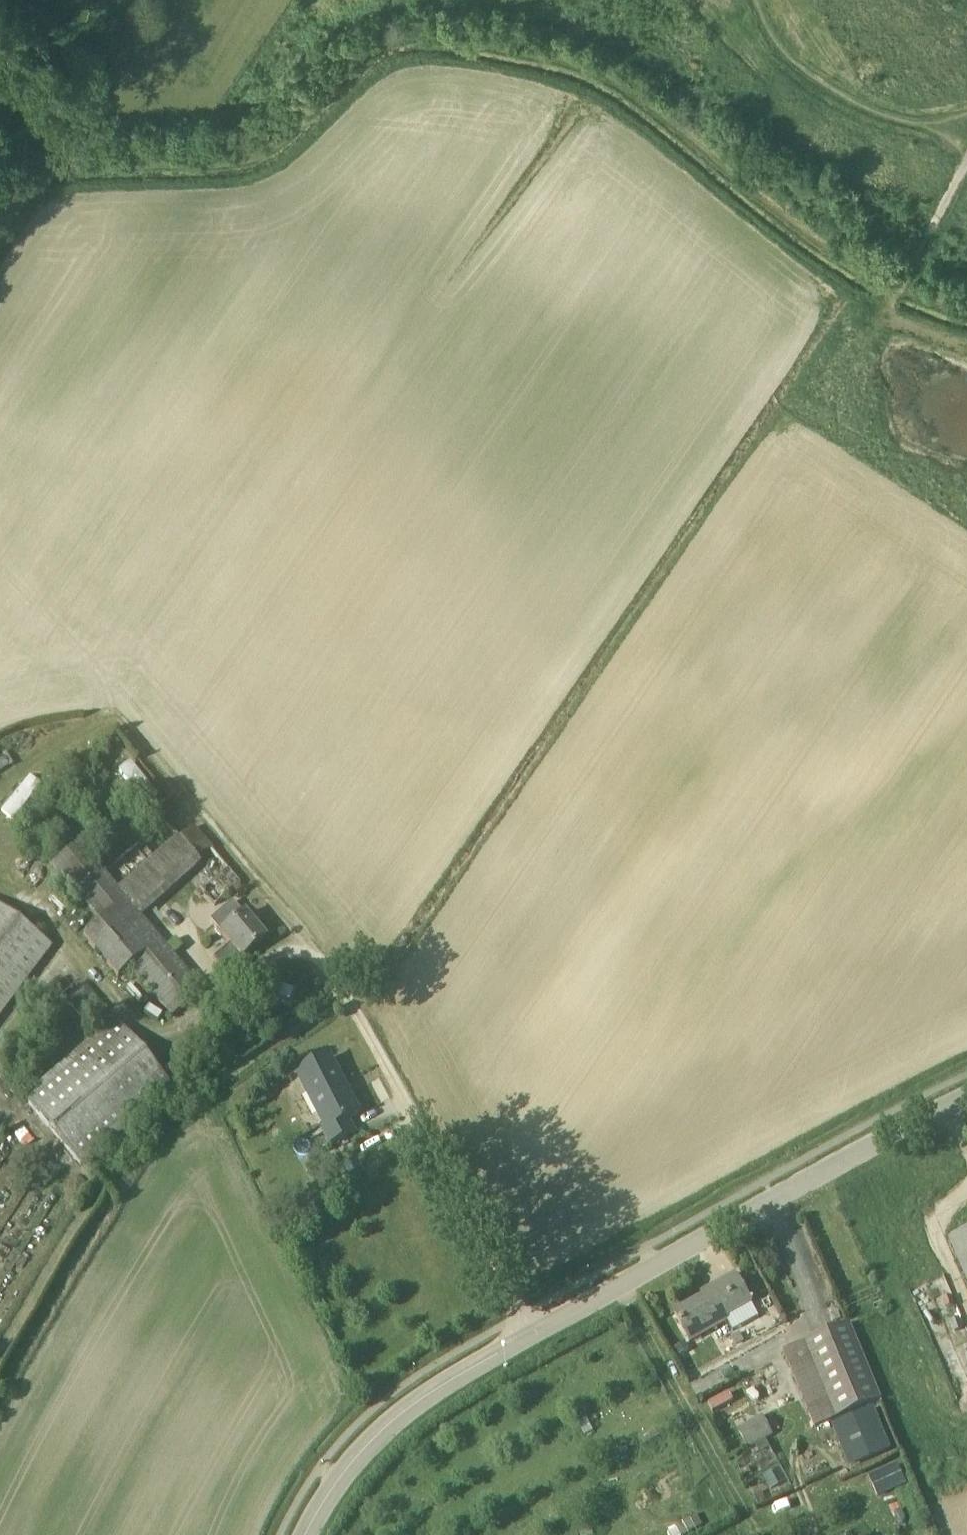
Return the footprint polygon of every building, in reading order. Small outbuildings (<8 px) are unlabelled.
[(141,801),(154,792),(134,761),(121,770),(141,801)] [(31,776),(1,810),(13,821),(43,787),(31,776)] [(198,862),(201,860),(199,857),(209,848),(193,829),(180,841),(164,822),(103,874),(77,843),(51,865),(99,922),(82,936),(117,979),(129,969),(171,1018),(203,992),(160,941),(158,943),(138,920),(200,864),(198,862)] [(0,908),(0,1014),(51,946),(0,908)] [(264,941),(243,916),(222,934),(230,945),(213,959),(225,974),(264,941)] [(86,984),(59,1007),(81,1030),(106,1009),(86,984)] [(115,1018),(23,1098),(81,1165),(172,1086),(115,1018)] [(330,1060),(302,1074),(331,1128),(324,1132),(332,1147),(355,1135),(348,1122),(359,1116),(330,1060)] [(949,1239),(966,1280),(966,1231),(949,1239)] [(736,1277),(708,1292),(710,1296),(675,1315),(690,1343),(726,1323),(724,1320),(751,1304),(736,1277)] [(847,1323),(800,1342),(833,1418),(879,1400),(847,1323)] [(740,1333),(732,1337),(737,1346),(745,1342),(740,1333)] [(686,1344),(675,1350),(679,1357),(690,1351),(686,1344)] [(714,1411),(735,1401),(731,1393),(710,1403),(714,1411)] [(874,1409),(832,1426),(850,1468),(892,1450),(874,1409)] [(774,1435),(763,1416),(738,1430),(749,1450),(774,1435)] [(753,1451),(759,1464),(775,1457),(769,1443),(753,1451)] [(898,1464),(869,1478),(878,1498),(907,1484),(898,1464)] [(779,1469),(767,1476),(772,1487),(785,1481),(779,1469)]
